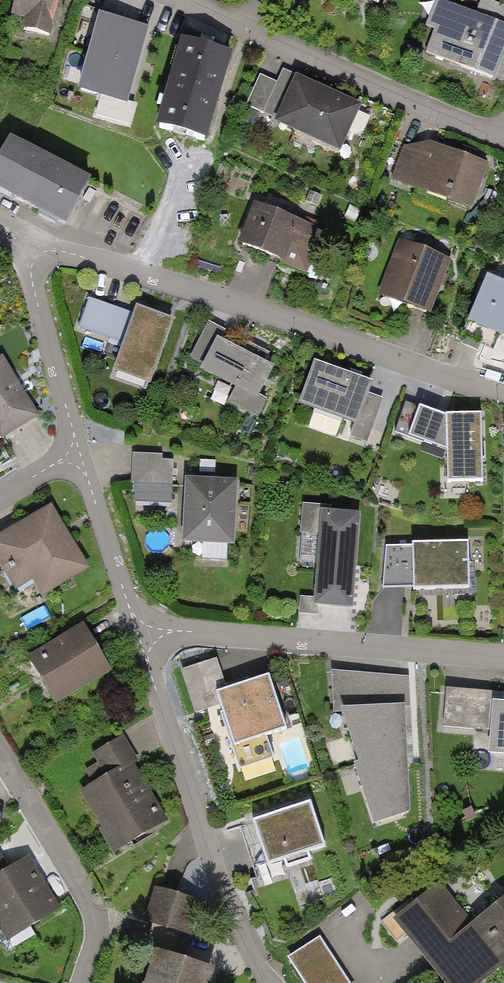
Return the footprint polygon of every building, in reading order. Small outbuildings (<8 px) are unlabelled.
[(13,31),(54,41),(65,0),(21,0),(13,31)] [(432,63),(483,81),(501,30),(450,12),(432,63)] [(145,29),(102,17),(91,54),(135,66),(145,29)] [(229,54),(187,41),(162,123),(203,136),(229,54)] [(135,66),(91,54),(81,90),(125,102),(135,66)] [(367,111),(300,81),(278,130),(345,160),(367,111)] [(8,140),(0,157),(0,194),(65,224),(88,177),(8,140)] [(408,140),(391,184),(472,215),(490,171),(408,140)] [(306,229),(256,210),(240,253),(291,271),(306,229)] [(399,244),(379,296),(431,317),(452,264),(399,244)] [(492,287),(474,334),(503,345),(503,292),(492,287)] [(127,315),(92,304),(83,334),(118,345),(127,315)] [(176,326),(140,314),(118,379),(154,391),(176,326)] [(259,423),(284,372),(223,343),(206,378),(238,394),(230,410),(259,423)] [(3,366),(0,368),(0,446),(39,421),(3,366)] [(354,441),(369,446),(385,401),(375,398),(378,388),(320,368),(305,412),(358,431),(354,441)] [(483,481),(481,414),(445,415),(406,403),(395,431),(447,452),(447,483),(483,481)] [(175,462),(137,460),(134,505),(172,507),(175,462)] [(188,550),(235,552),(238,488),(190,486),(188,550)] [(44,602),(93,574),(56,510),(0,542),(0,567),(18,598),(36,588),(44,602)] [(320,612),(356,614),(362,523),(326,521),(320,612)] [(470,588),(467,542),(386,544),(381,591),(470,588)] [(84,627),(28,663),(57,708),(113,672),(84,627)] [(213,661),(183,671),(196,712),(216,705),(233,758),(269,746),(265,735),(284,728),(267,677),(223,691),(213,661)] [(447,684),(445,727),(492,729),(491,750),(503,750),(503,686),(447,684)] [(402,706),(343,709),(361,763),(405,749),(402,706)] [(312,768),(306,738),(284,742),(291,772),(312,768)] [(408,811),(405,749),(361,763),(356,764),(375,822),(408,811)] [(83,796),(118,856),(168,827),(133,767),(83,796)] [(310,802),(253,820),(269,871),(326,853),(310,802)] [(58,916),(29,866),(0,882),(0,929),(9,945),(58,916)] [(475,933),(440,887),(395,922),(442,982),(496,982),(503,977),(503,911),(475,933)] [(205,908),(157,893),(148,924),(195,939),(205,908)] [(289,959),(304,982),(350,982),(320,938),(289,959)] [(219,977),(161,960),(155,982),(217,982),(219,977)]
